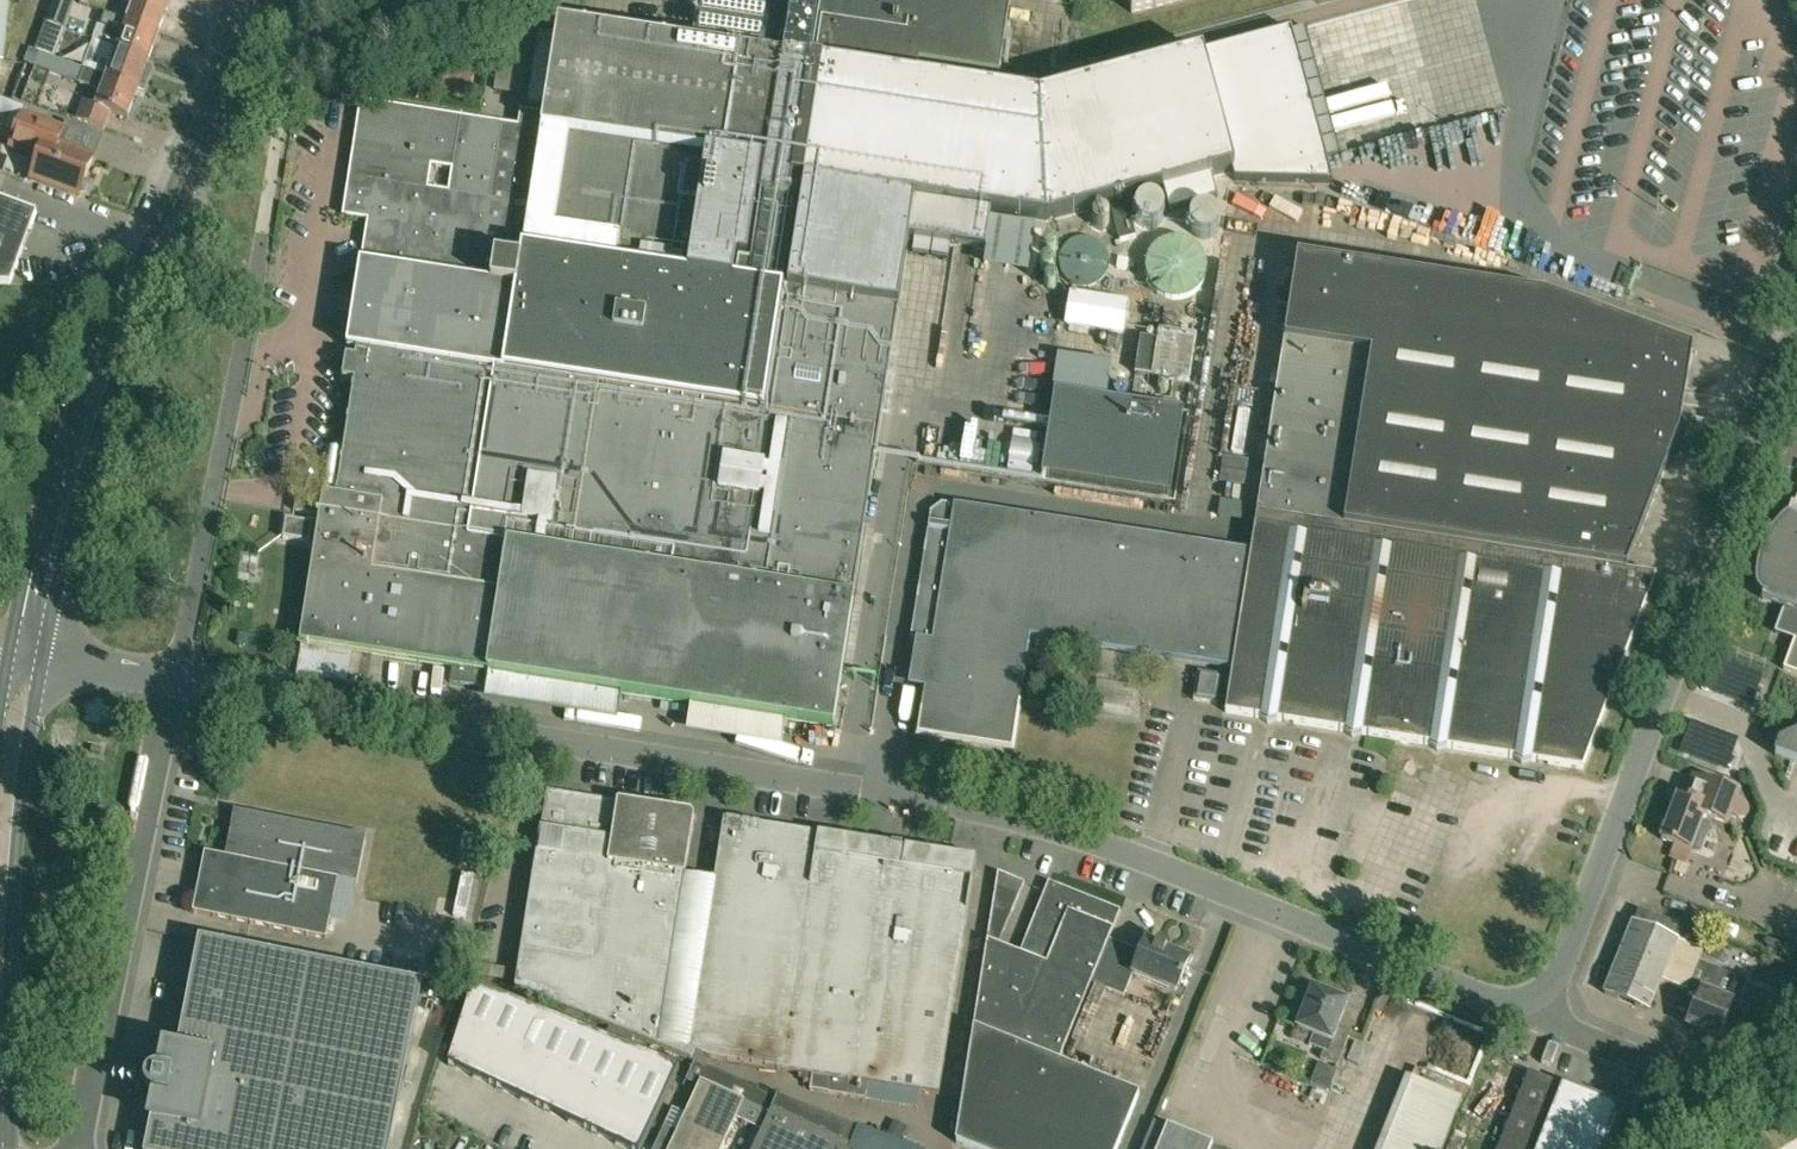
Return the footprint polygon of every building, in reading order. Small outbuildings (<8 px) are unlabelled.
[(10,0),(0,0),(0,63),(4,64),(10,0)] [(47,24),(66,31),(75,3),(66,0),(55,0),(47,24)] [(129,22),(161,34),(171,6),(156,0),(137,0),(129,22)] [(343,297),(342,297),(339,314),(340,314),(353,316),(347,350),(357,352),(355,359),(346,357),(342,380),(357,382),(351,417),(338,500),(324,498),(321,517),(301,644),(326,648),(352,652),(489,674),(622,695),(690,706),(787,721),(833,728),(882,417),(899,310),(910,243),(985,255),(991,215),(1046,224),(1163,192),(1170,215),(1217,202),(1210,179),(1232,173),(1235,183),(1332,184),(1290,32),(1039,96),(917,79),(919,65),(999,77),(1010,5),(979,0),(792,0),(769,1),(769,5),(760,58),(558,25),(556,35),(538,32),(528,100),(538,102),(545,103),(543,115),(536,114),(520,111),(517,129),(459,119),(363,103),(357,136),(352,171),(350,179),(344,216),(370,220),(362,265),(361,265),(356,299),(343,297)] [(1131,14),(1183,0),(1127,0),(1131,14)] [(105,16),(101,26),(110,30),(104,44),(119,49),(119,50),(151,62),(161,34),(129,22),(106,14),(105,14),(105,16)] [(47,24),(37,54),(40,55),(56,60),(66,31),(47,24)] [(101,43),(90,72),(108,79),(140,90),(147,92),(153,75),(150,74),(147,73),(151,62),(119,50),(119,49),(104,44),(101,43)] [(36,66),(40,55),(37,54),(30,51),(26,62),(36,66)] [(69,65),(65,76),(81,82),(80,84),(103,92),(98,106),(85,101),(78,120),(104,130),(111,112),(130,119),(140,90),(108,79),(90,72),(86,71),(69,65)] [(475,76),(446,72),(443,92),(471,97),(475,76)] [(86,182),(94,159),(58,146),(64,130),(24,116),(13,146),(42,156),(34,179),(81,196),(81,195),(86,194),(89,185),(86,182)] [(0,199),(0,285),(11,285),(37,213),(0,199)] [(1146,239),(1147,236),(1148,233),(1147,227),(1143,221),(1138,217),(1132,214),(1129,214),(1126,214),(1123,215),(1120,216),(1117,218),(1114,221),(1113,223),(1110,229),(1110,233),(1111,239),(1112,242),(1117,247),(1122,250),(1129,252),(1135,250),(1141,247),(1143,245),(1145,242),(1146,239)] [(1080,226),(1062,232),(1065,241),(1083,235),(1080,226)] [(1106,275),(1108,268),(1108,263),(1108,259),(1106,255),(1105,252),(1103,249),(1100,246),(1094,242),(1087,240),(1083,240),(1079,240),(1072,243),(1069,245),(1066,247),(1064,250),(1060,257),(1059,261),(1059,266),(1060,269),(1061,273),(1065,280),(1067,282),(1070,285),(1073,286),(1081,289),(1084,289),(1088,288),(1095,286),(1098,284),(1101,281),(1106,275)] [(1205,283),(1206,279),(1207,271),(1206,262),(1203,254),(1200,251),(1197,248),(1194,245),(1190,243),(1187,241),(1178,240),(1174,240),(1170,240),(1166,241),(1162,243),(1158,245),(1155,248),(1150,254),(1148,258),(1146,262),(1145,271),(1146,279),(1148,283),(1149,287),(1155,293),(1158,296),(1166,300),(1174,302),(1178,302),(1182,301),(1186,300),(1190,298),(1194,296),(1197,293),(1203,287),(1205,283)] [(1545,296),(1297,257),(1251,554),(942,505),(931,513),(910,640),(933,644),(917,734),(1010,750),(1029,636),(1233,669),(1226,713),(1260,719),(1268,725),(1278,722),(1344,732),(1352,739),(1363,735),(1430,746),(1437,752),(1447,748),(1514,759),(1522,766),(1532,762),(1582,770),(1655,578),(1624,573),(1678,431),(1691,351),(1545,296)] [(1070,294),(1065,327),(1123,336),(1129,303),(1070,294)] [(1158,341),(1141,339),(1135,374),(1189,384),(1197,337),(1159,332),(1158,341)] [(1183,413),(1055,393),(1042,476),(1170,496),(1183,413)] [(1224,458),(1220,482),(1220,484),(1245,488),(1249,462),(1224,458)] [(321,517),(324,498),(300,494),(297,513),(321,517)] [(1796,503),(1793,502),(1787,516),(1781,522),(1775,529),(1771,534),(1767,541),(1761,552),(1758,564),(1756,576),(1756,588),(1757,591),(1758,594),(1760,596),(1763,597),(1766,599),(1765,602),(1784,609),(1775,634),(1795,641),(1784,670),(1796,675),(1796,500),(1796,503)] [(1220,501),(1217,519),(1242,522),(1244,504),(1220,501)] [(312,525),(287,520),(284,540),(309,544),(312,525)] [(1222,677),(1198,673),(1194,701),(1217,705),(1222,677)] [(1796,763),(1796,733),(1778,741),(1773,754),(1796,763)] [(1711,784),(1691,776),(1684,797),(1678,794),(1661,841),(1673,846),(1691,853),(1704,818),(1727,827),(1730,818),(1739,821),(1741,821),(1744,820),(1746,818),(1747,815),(1748,813),(1747,809),(1745,806),(1737,802),(1739,794),(1711,784)] [(618,802),(618,804),(548,792),(516,991),(691,1062),(695,1053),(707,1059),(777,1070),(811,1075),(809,1091),(865,1100),(867,1084),(939,1095),(975,860),(906,849),(907,845),(889,842),(888,846),(724,820),(713,886),(684,882),(694,818),(691,814),(618,802)] [(337,883),(358,887),(367,838),(236,812),(227,859),(205,855),(194,914),(326,941),(337,883)] [(997,871),(993,903),(1013,911),(1025,881),(997,871)] [(974,1028),(955,1143),(971,1148),(1117,1148),(1139,1095),(1060,1063),(1090,985),(1104,991),(1122,945),(1108,940),(1120,911),(1048,882),(1018,958),(987,946),(979,1000),(974,1028)] [(1635,924),(1633,924),(1605,996),(1650,1013),(1678,942),(1677,941),(1682,928),(1640,911),(1635,924)] [(1122,945),(1104,991),(1124,999),(1133,977),(1176,994),(1189,961),(1166,951),(1166,949),(1166,947),(1165,946),(1164,944),(1162,943),(1160,943),(1158,943),(1157,944),(1155,945),(1154,947),(1145,943),(1141,953),(1126,947),(1122,945)] [(1701,955),(1719,963),(1724,952),(1705,944),(1701,955)] [(190,987),(172,1075),(159,1072),(155,1072),(151,1074),(148,1076),(146,1079),(145,1083),(145,1088),(146,1092),(148,1095),(151,1097),(155,1099),(145,1148),(390,1148),(423,985),(418,984),(234,947),(225,994),(190,987)] [(1746,984),(1697,964),(1679,1010),(1692,1015),(1688,1027),(1719,1040),(1732,1005),(1736,1007),(1746,984)] [(472,1078),(508,1001),(473,987),(448,1066),(472,1078)] [(1347,1003),(1312,989),(1296,1028),(1313,1035),(1309,1046),(1323,1052),(1320,1060),(1337,1067),(1352,1031),(1338,1025),(1347,1003)] [(508,1001),(472,1078),(496,1089),(532,1010),(508,1001)] [(519,1100),(556,1020),(532,1010),(496,1089),(519,1100)] [(543,1111),(581,1030),(556,1020),(519,1100),(543,1111)] [(605,1040),(581,1030),(543,1111),(567,1122),(605,1040)] [(590,1133),(630,1049),(605,1040),(567,1122),(590,1133)] [(614,1144),(654,1059),(630,1049),(590,1133),(614,1144)] [(625,1148),(642,1148),(679,1069),(654,1059),(614,1144),(625,1148)] [(737,1120),(763,1132),(773,1111),(779,1097),(778,1096),(776,1100),(708,1068),(707,1069),(692,1063),(684,1081),(699,1088),(678,1132),(666,1127),(655,1148),(723,1148),(737,1120)] [(1462,1095),(1404,1074),(1378,1148),(1444,1148),(1462,1095)] [(1561,1087),(1529,1074),(1499,1148),(1536,1148),(1561,1087)] [(1536,1148),(1610,1148),(1625,1113),(1561,1087),(1536,1148)] [(763,1132),(755,1148),(911,1148),(860,1129),(779,1097),(773,1111),(763,1132)] [(1168,1128),(1154,1122),(1143,1148),(1220,1148),(1168,1128)]
